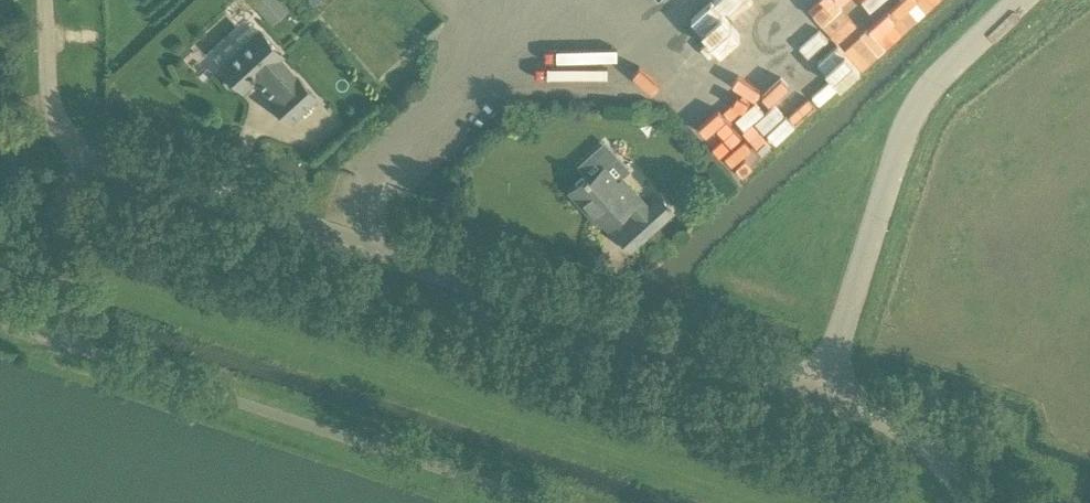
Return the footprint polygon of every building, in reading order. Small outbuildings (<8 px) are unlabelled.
[(273,25),(290,10),(281,0),(251,0),(273,25)] [(260,85),(261,86),(273,99),(271,101),(289,121),(315,97),(297,78),(296,79),(271,52),(275,48),(260,32),(241,50),(245,54),(226,71),(229,76),(227,79),(226,82),(228,86),(232,88),(236,88),(240,86),(243,90),(258,76),(261,80),(261,81),(261,82),(260,82),(260,84),(260,85)] [(821,59),(812,49),(772,86),(803,119),(863,63),(842,40),(821,59)] [(462,151),(465,154),(474,147),(470,143),(462,151)] [(646,233),(670,211),(659,198),(647,208),(620,179),(616,183),(602,167),(590,178),(586,174),(583,177),(584,178),(569,191),(585,208),(589,204),(608,225),(628,207),(637,217),(634,219),(646,233)]
